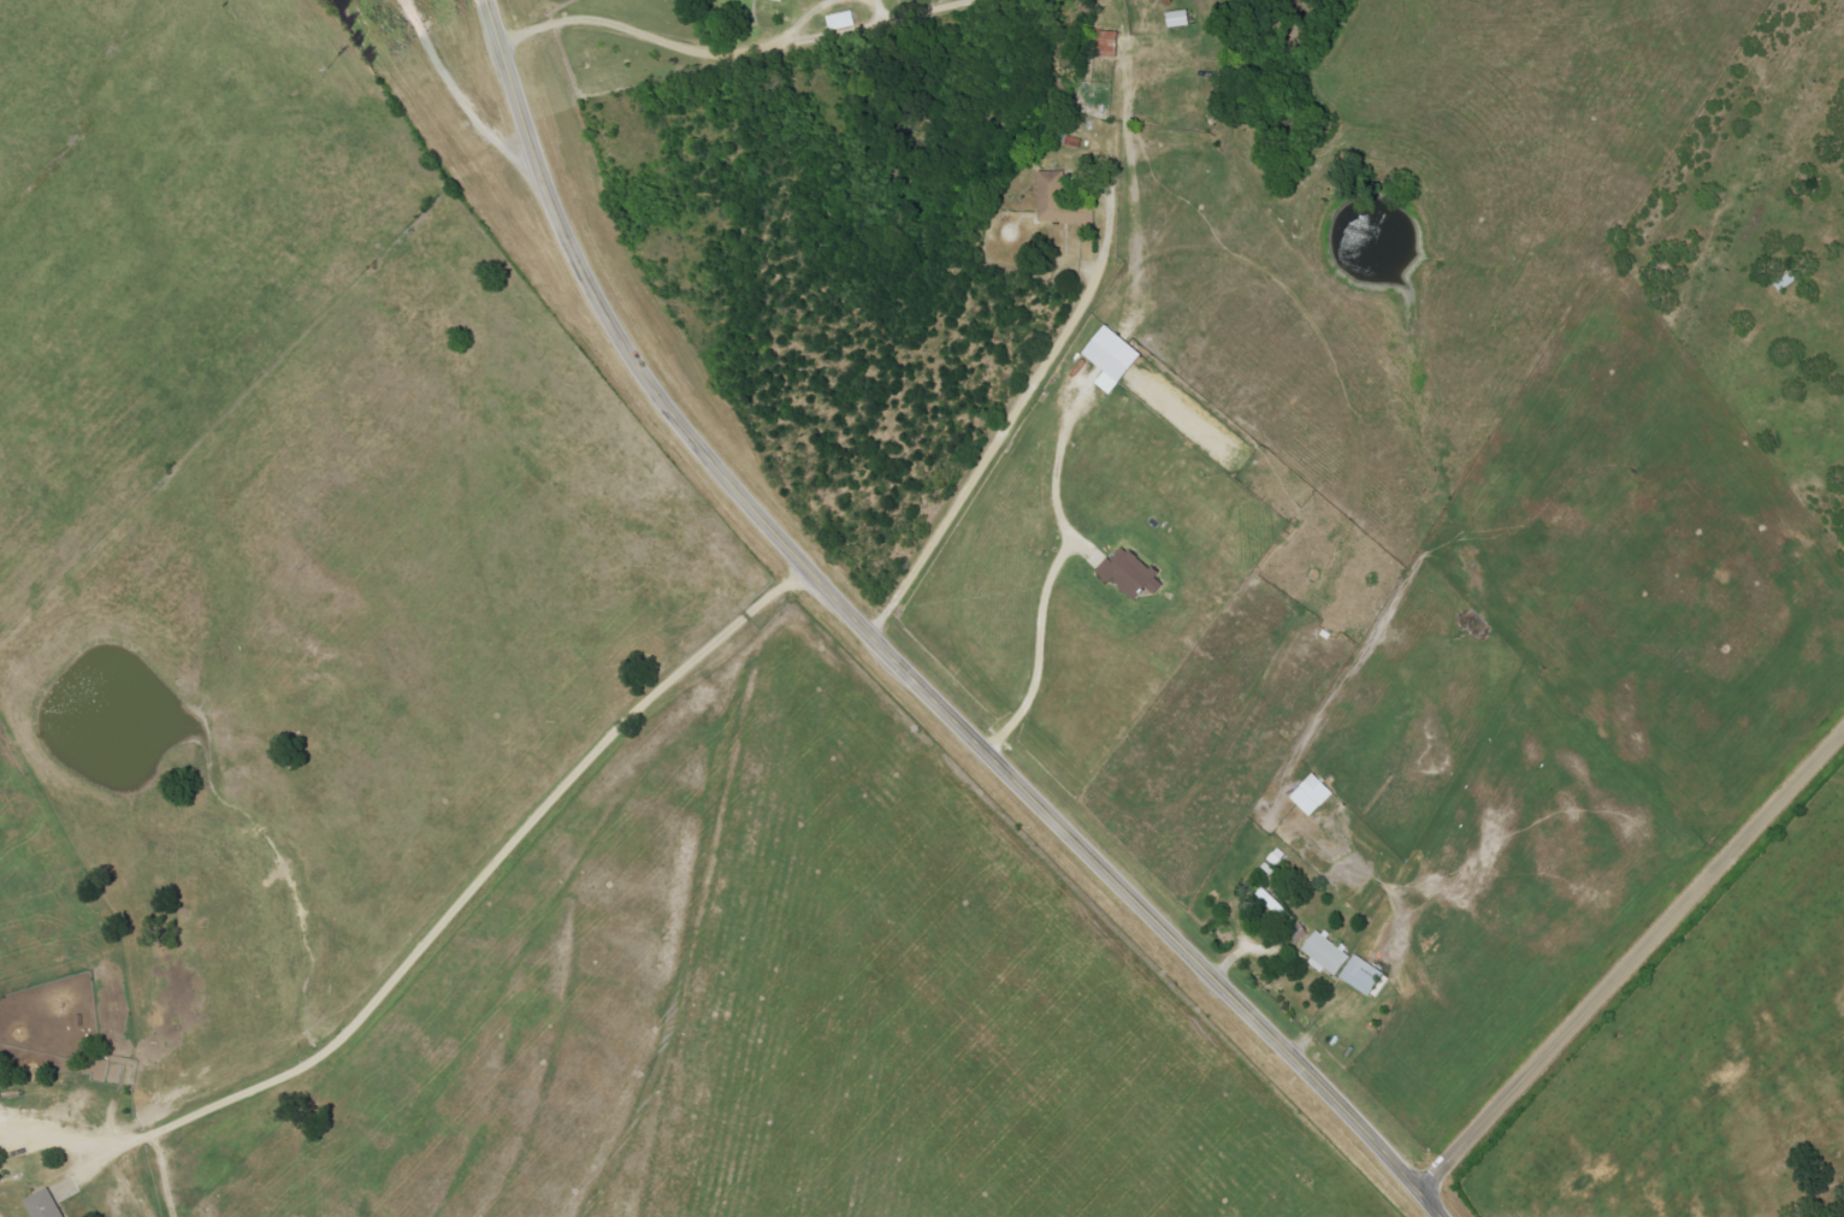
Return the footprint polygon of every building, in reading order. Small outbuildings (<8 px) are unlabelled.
[(1118,58),(1121,33),(1098,29),(1095,54),(1118,58)] [(1040,223),(1096,223),(1096,201),(1067,202),(1067,171),(1040,171),(1040,223)] [(1086,353),(1108,371),(1098,382),(1113,394),(1146,354),(1109,324),(1086,353)] [(1149,586),(1157,594),(1167,585),(1158,576),(1158,575),(1127,543),(1100,570),(1112,582),(1117,578),(1137,598),(1149,586)] [(1293,797),(1314,816),(1336,793),(1315,773),(1293,797)] [(1321,972),(1326,968),(1336,976),(1352,958),(1319,929),(1302,949),(1311,958),(1308,961),(1321,972)] [(1341,978),(1371,997),(1386,973),(1355,954),(1341,978)] [(51,1187),(26,1199),(35,1216),(65,1216),(51,1187)]
